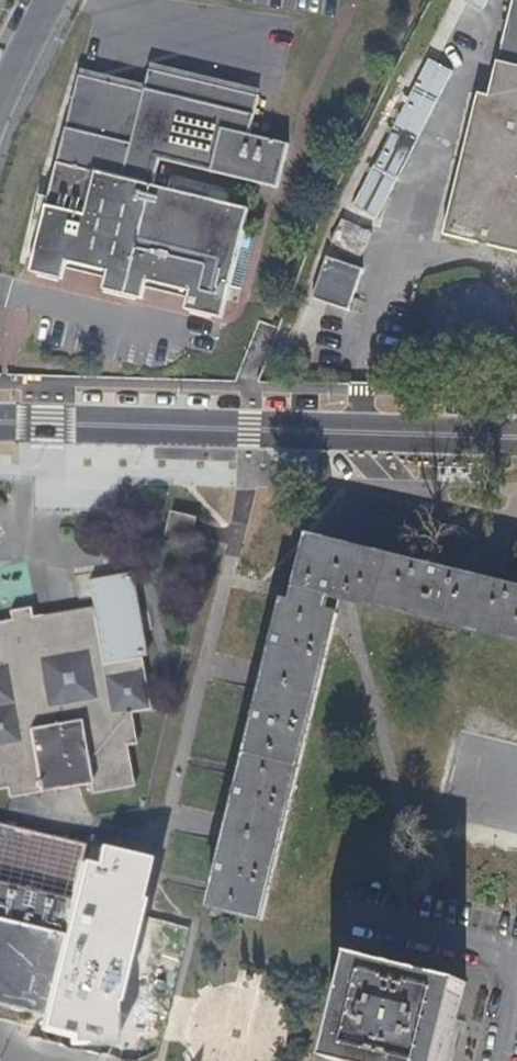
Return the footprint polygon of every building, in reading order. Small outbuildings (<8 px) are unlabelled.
[(490,95),(479,92),(444,234),(516,252),(516,0),(513,0),(490,95)] [(489,0),(460,0),(484,12),(489,0)] [(378,220),(455,72),(428,58),(351,206),(378,220)] [(245,134),(255,91),(144,65),(139,84),(74,69),(50,168),(162,195),(165,184),(232,201),(240,178),(275,186),(285,143),(245,134)] [(252,234),(240,231),(244,214),(230,211),(232,201),(165,184),(162,195),(50,168),(39,214),(27,261),(23,275),(39,279),(44,261),(103,275),(98,293),(137,303),(141,284),(188,296),(184,312),(218,320),(226,290),(237,293),(252,234)] [(27,261),(39,214),(31,212),(19,259),(27,261)] [(361,256),(370,232),(338,219),(328,244),(361,256)] [(348,309),(361,268),(322,256),(309,296),(348,309)] [(188,540),(194,519),(172,513),(170,514),(165,533),(166,534),(186,540),(188,540)] [(311,540),(299,588),(305,590),(300,610),(286,606),(213,905),(261,917),(335,615),(323,612),(326,598),(516,644),(516,591),(311,540)] [(142,667),(141,656),(147,655),(131,571),(87,579),(91,603),(71,607),(36,613),(33,602),(10,606),(12,618),(0,620),(0,790),(15,788),(16,798),(47,793),(93,784),(94,794),(134,786),(127,747),(138,745),(133,719),(152,715),(142,667)] [(0,883),(0,1006),(44,1017),(71,900),(36,892),(31,908),(21,905),(25,890),(0,883)] [(465,982),(357,956),(329,1060),(332,1060),(446,1060),(450,1042),(465,982)]
